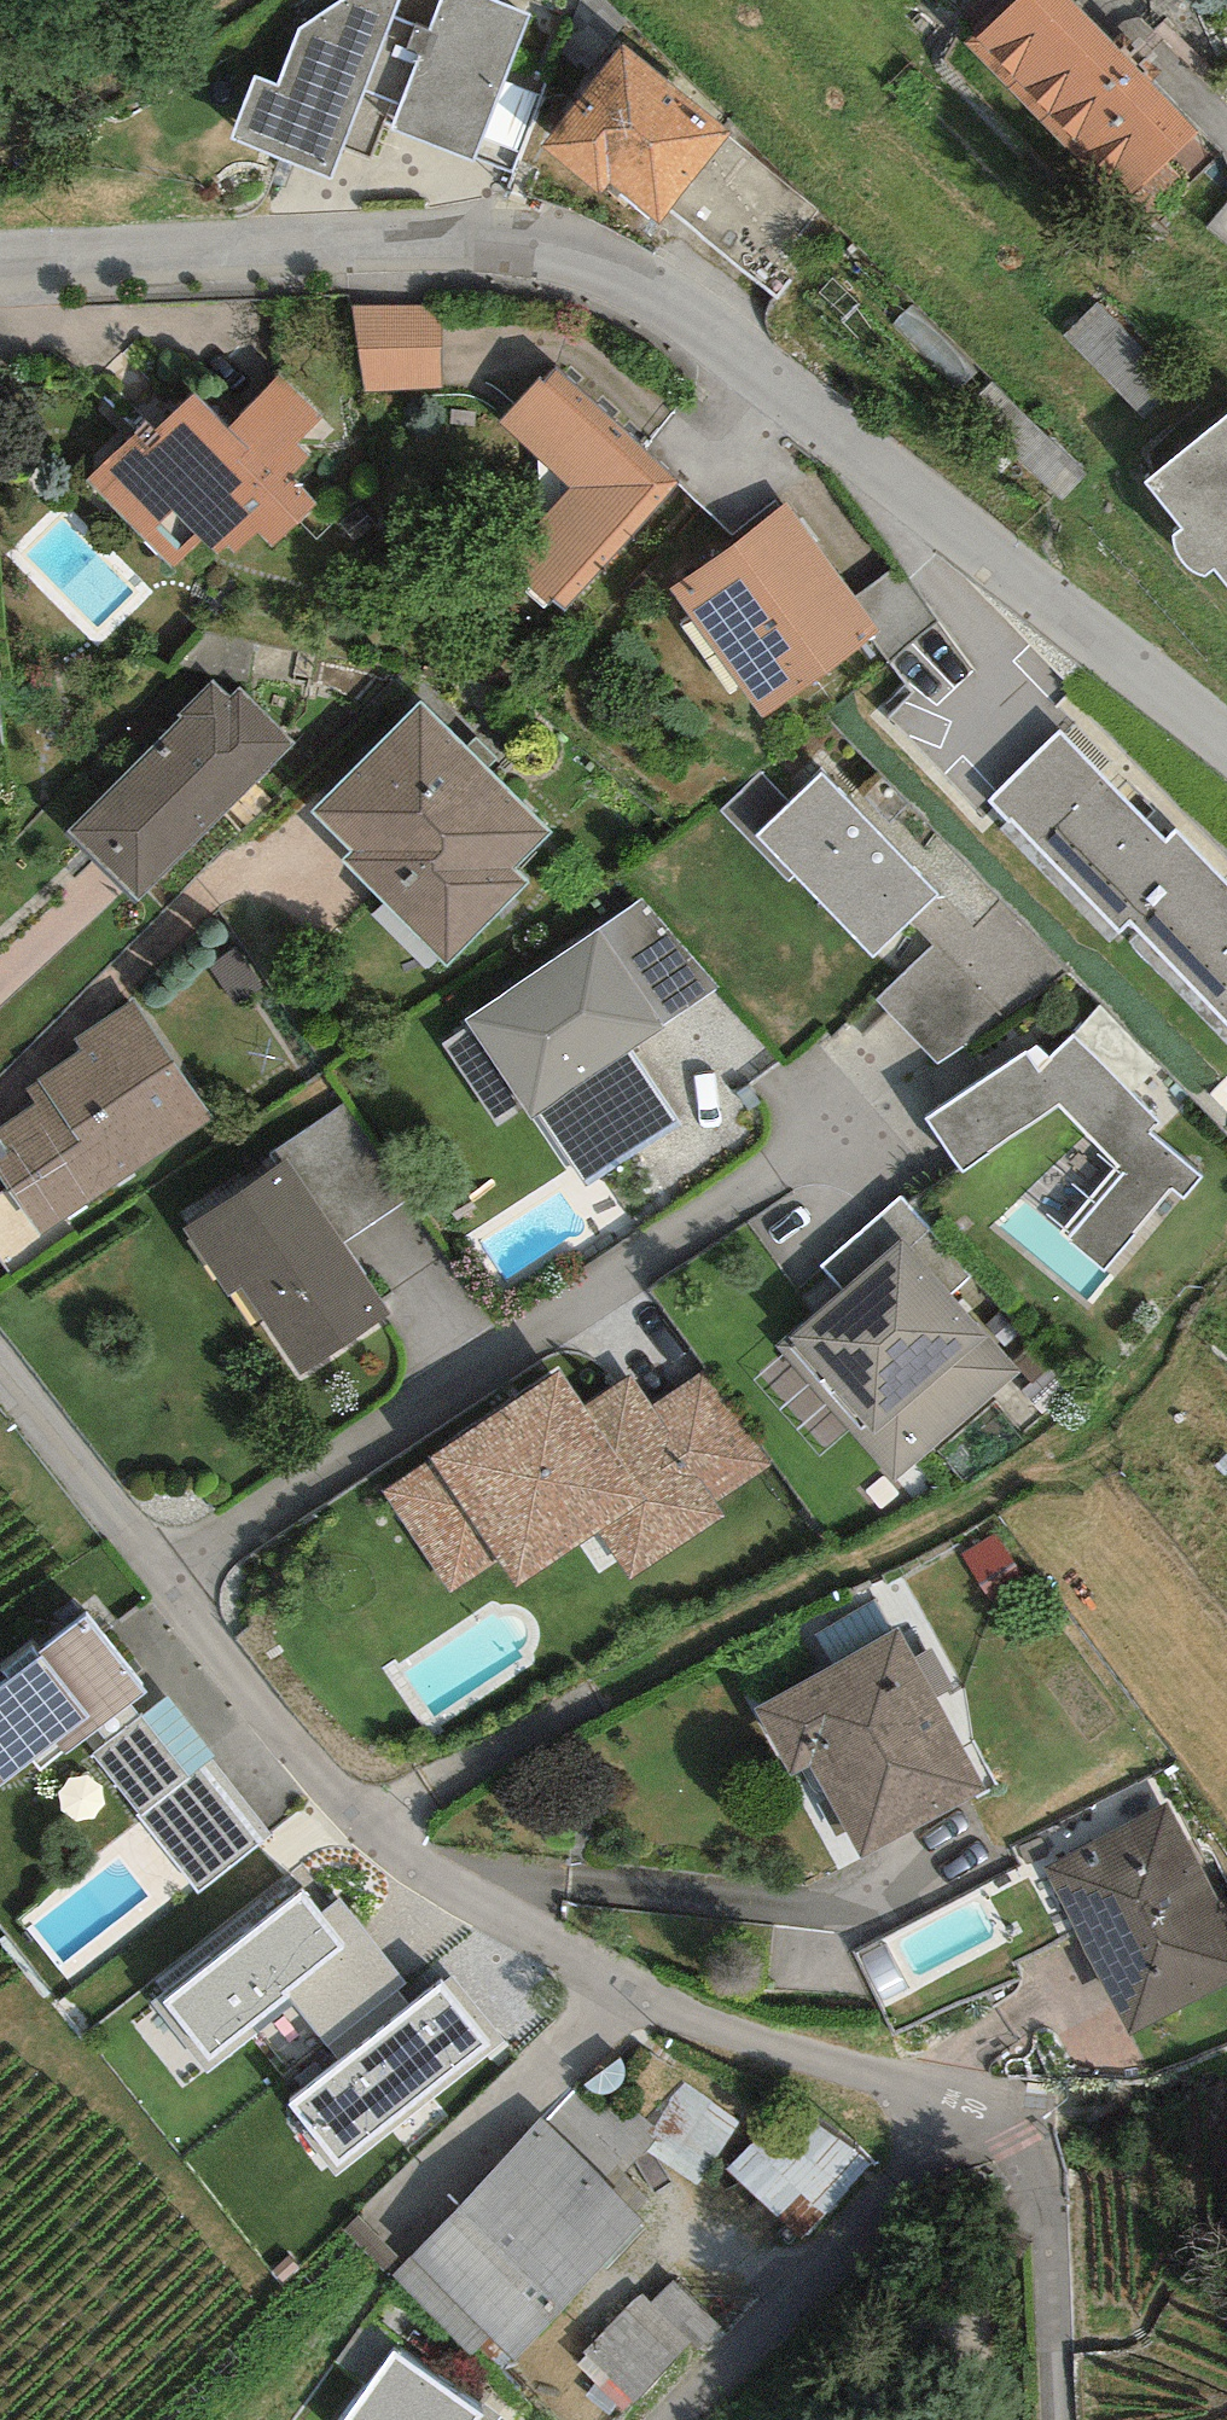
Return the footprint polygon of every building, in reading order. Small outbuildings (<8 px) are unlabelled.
[(296,35),(283,91),(256,90),(232,148),(334,193),(361,101),(399,115),(391,139),(474,172),(530,22),(475,0),(443,0),(431,31),(398,22),(404,0),(347,0),(296,35)] [(1061,0),(1026,0),(971,56),(1124,207),(1197,134),(1061,0)] [(731,143),(622,58),(547,154),(656,239),(731,143)] [(439,310),(357,314),(362,394),(443,389),(439,310)] [(682,493),(552,374),(498,432),(576,503),(511,573),(563,621),(682,493)] [(191,396),(90,488),(173,579),(208,547),(229,570),(257,544),(269,557),(317,514),(287,482),(311,460),(298,446),(322,424),(279,377),(222,429),(191,396)] [(1135,497),(1226,604),(1226,419),(1135,497)] [(875,655),(778,513),(650,599),(747,742),(875,655)] [(290,752),(217,684),(61,851),(134,919),(290,752)] [(542,848),(412,715),(295,829),(440,976),(520,898),(505,884),(542,848)] [(1053,749),(973,824),(1108,967),(1121,955),(1226,1067),(1226,895),(1181,846),(1157,859),(1053,749)] [(931,908),(812,783),(784,810),(763,788),(723,827),(863,973),(931,908)] [(720,990),(641,902),(466,1033),(536,1129),(544,1123),(587,1183),(677,1118),(631,1056),(720,990)] [(1048,985),(1003,934),(980,954),(942,911),(876,969),(893,988),(866,1012),(932,1087),(1048,985)] [(0,1150),(0,1191),(38,1250),(223,1130),(135,996),(51,1050),(68,1075),(25,1103),(39,1125),(0,1150)] [(1070,1045),(920,1134),(950,1184),(1057,1121),(1130,1184),(1065,1258),(1104,1291),(1169,1217),(1178,1224),(1210,1188),(1162,1146),(1171,1136),(1131,1101),(1070,1045)] [(282,1166),(166,1243),(210,1309),(227,1298),(285,1386),(385,1321),(282,1166)] [(952,1299),(973,1280),(898,1198),(818,1271),(842,1297),(769,1365),(888,1495),(1021,1374),(952,1299)] [(646,1421),(577,1373),(372,1504),(437,1605),(485,1575),(499,1596),(589,1538),(623,1591),(725,1526),(706,1512),(763,1476),(706,1384),(646,1421)] [(86,1593),(0,1663),(0,1762),(30,1737),(43,1752),(147,1668),(86,1593)] [(982,1792),(891,1619),(732,1702),(769,1772),(790,1761),(845,1864),(982,1792)] [(276,1827),(163,1687),(89,1747),(201,1886),(276,1827)] [(1166,1809),(1035,1872),(1112,2029),(1226,1974),(1226,1934),(1166,1809)] [(400,1969),(301,1854),(161,1973),(218,2038),(247,2013),(290,2063),(400,1969)] [(808,2098),(749,2152),(816,2224),(875,2170),(808,2098)] [(639,2194),(539,2104),(396,2261),(496,2351),(639,2194)] [(671,2270),(583,2351),(628,2400),(716,2319),(671,2270)] [(394,2327),(332,2417),(337,2419),(461,2419),(483,2389),(394,2327)]
